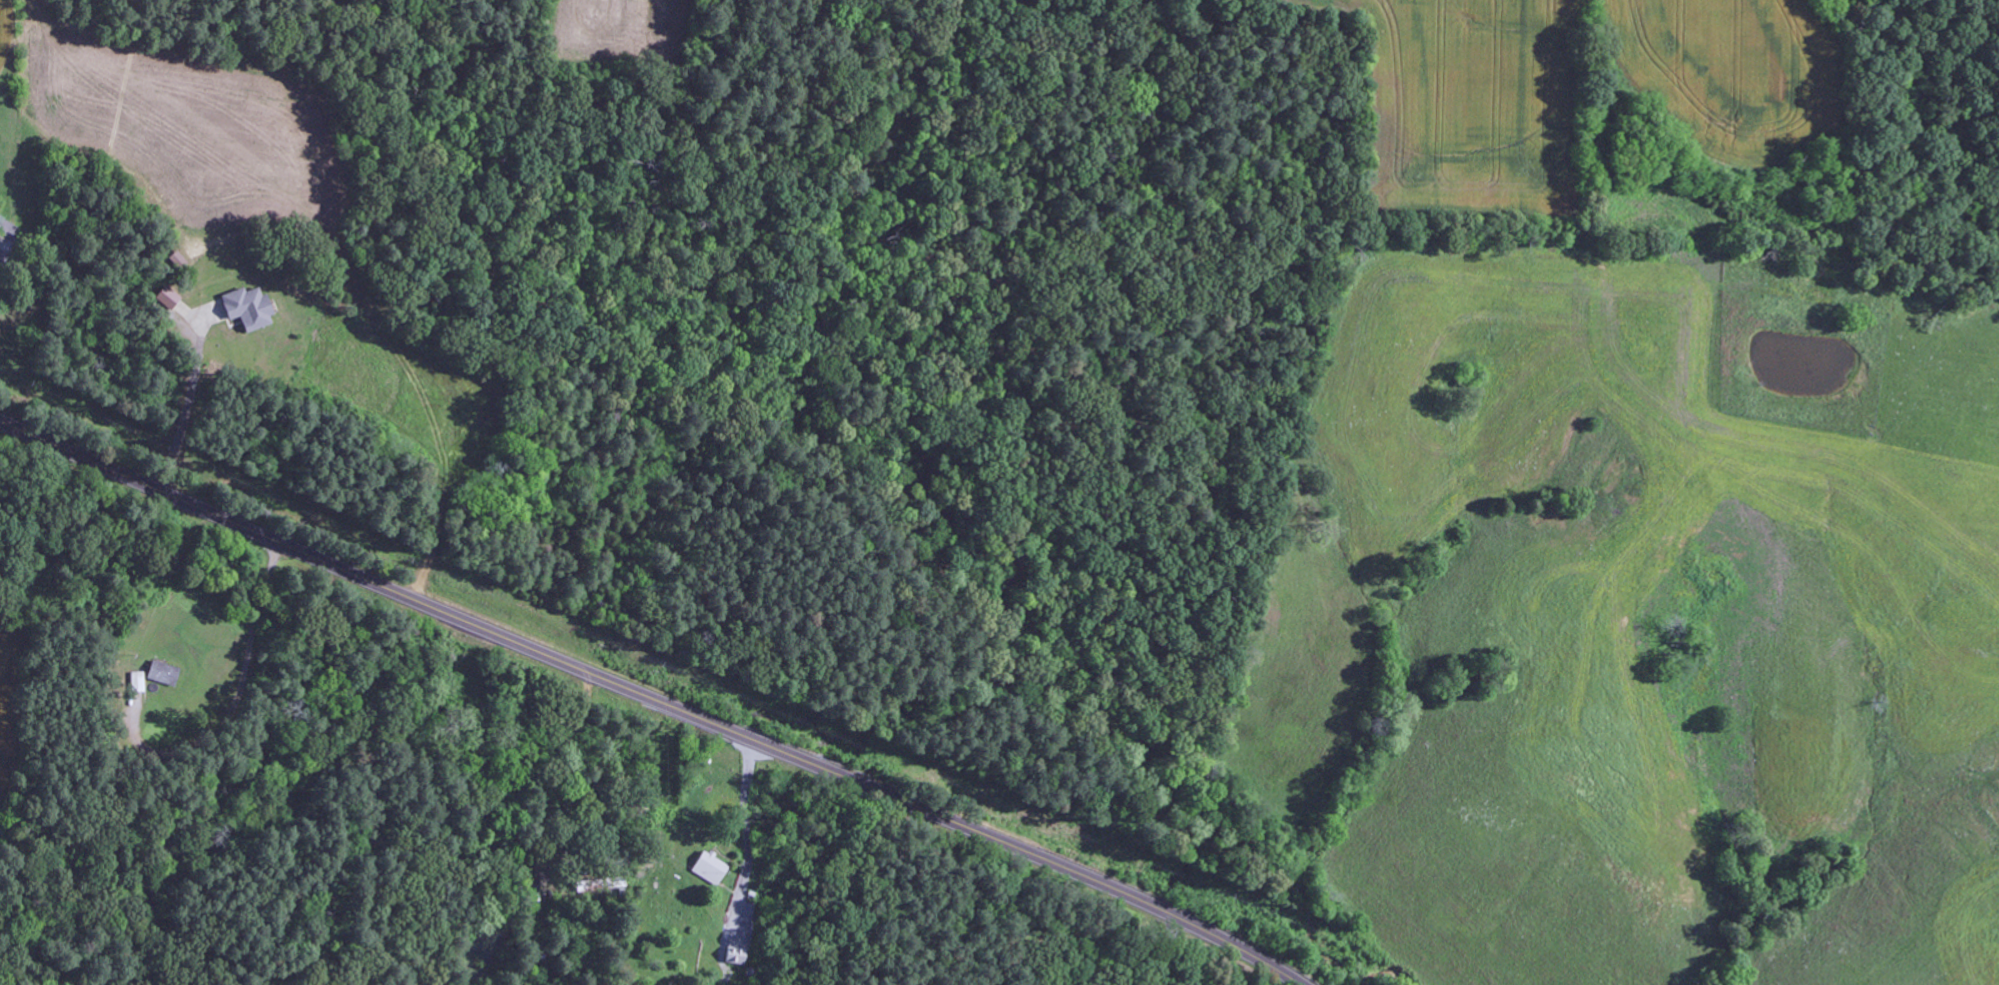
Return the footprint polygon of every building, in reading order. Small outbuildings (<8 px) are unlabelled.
[(219,299),(227,321),(238,317),(244,334),(273,323),(258,284),(219,299)] [(153,300),(170,311),(180,297),(163,286),(153,300)] [(145,678),(173,688),(180,670),(152,660),(145,678)] [(131,673),(131,693),(145,693),(143,672),(131,673)] [(716,886),(727,865),(701,850),(690,871),(716,886)]
